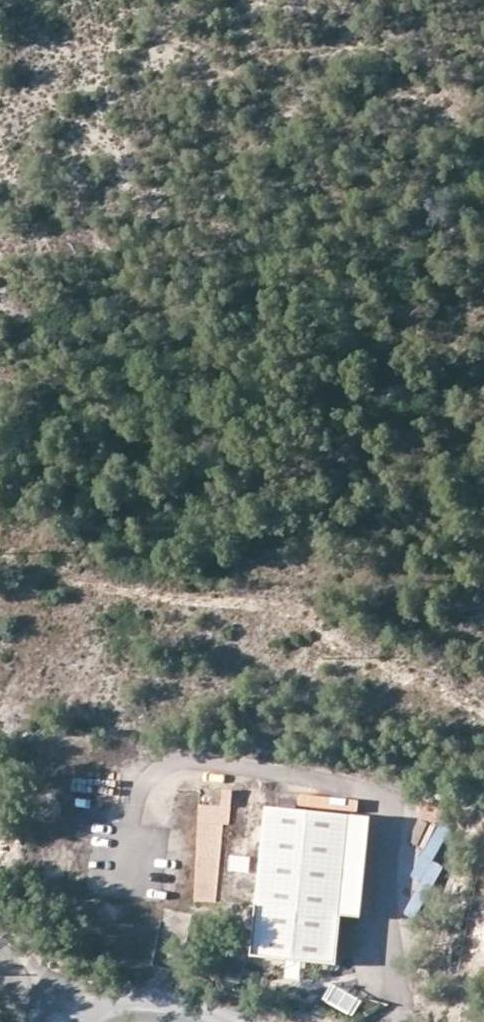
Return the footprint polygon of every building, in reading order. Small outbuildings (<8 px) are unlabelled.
[(222,905),(227,790),(198,789),(193,904),(222,905)] [(341,915),(351,817),(266,808),(253,956),(336,964),(341,915)] [(370,819),(351,817),(341,915),(360,916),(370,819)] [(230,875),(250,876),(251,859),(231,859),(230,875)] [(197,990),(198,980),(184,979),(182,988),(197,990)] [(355,1018),(362,1000),(331,987),(323,1005),(355,1018)]
